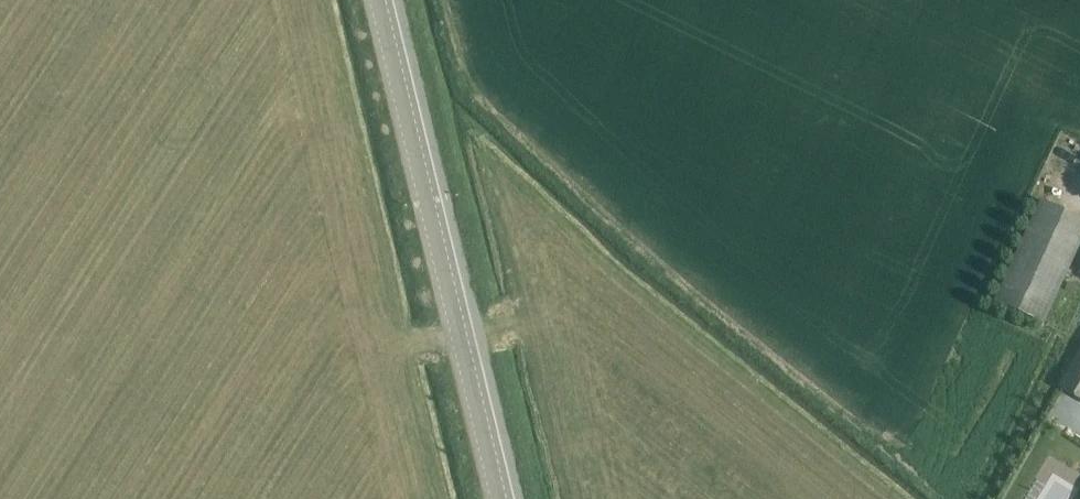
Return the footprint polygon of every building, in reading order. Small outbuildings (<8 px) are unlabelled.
[(1043,324),(1079,245),(1079,218),(1042,201),(995,302),(1043,324)] [(1063,386),(1079,396),(1079,358),(1063,386)]
